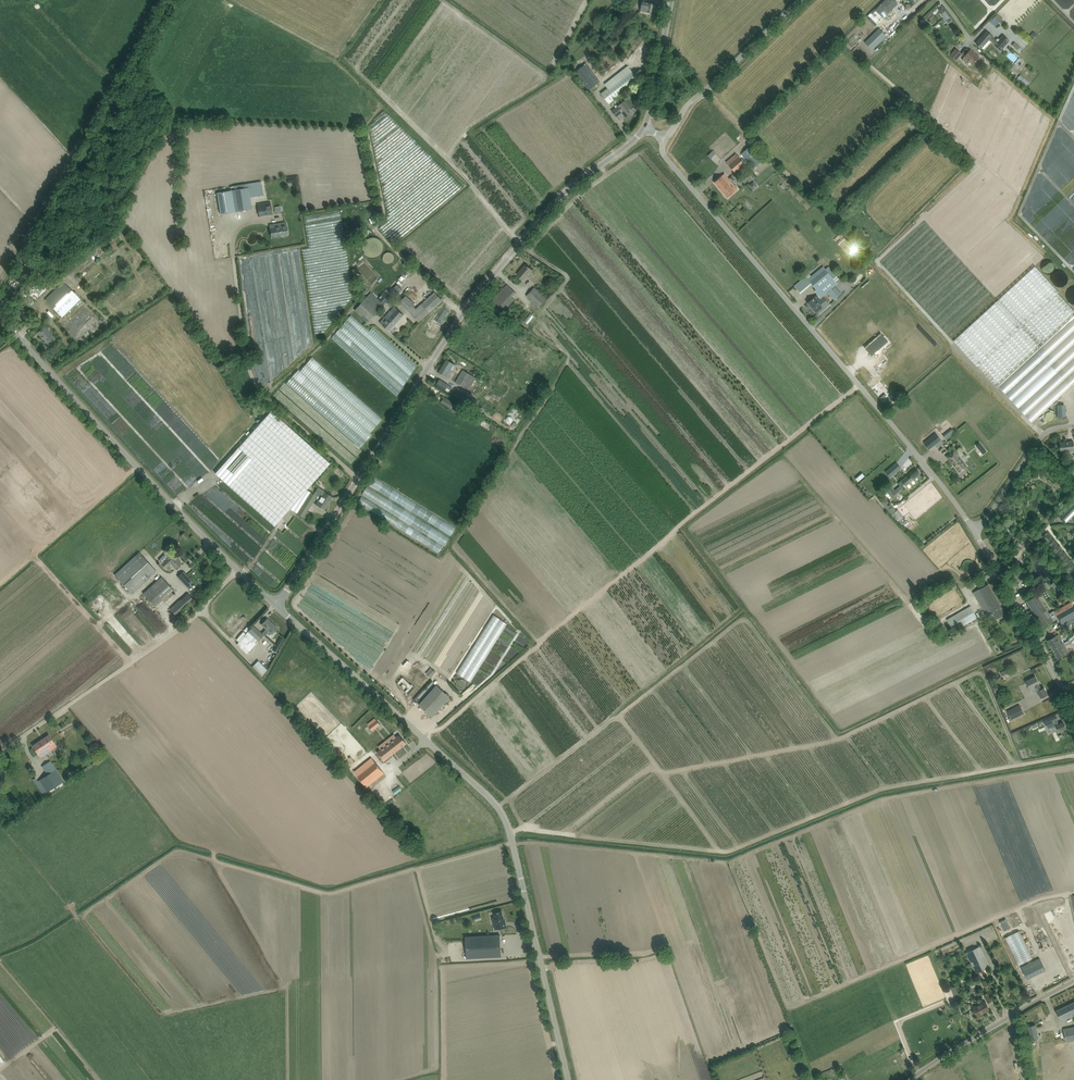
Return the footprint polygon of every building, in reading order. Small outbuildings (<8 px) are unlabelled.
[(883,18),(897,4),(894,0),(885,0),(875,10),(883,18)] [(654,4),(642,2),(641,10),(652,13),(654,4)] [(896,17),(891,23),(900,31),(905,25),(896,17)] [(872,35),(879,42),(886,35),(879,28),(872,35)] [(1000,51),(1009,41),(1003,35),(999,39),(998,38),(996,40),(992,36),(990,35),(986,31),(976,43),(981,48),(989,39),(995,44),(994,45),(1000,51)] [(641,45),(638,48),(647,56),(650,53),(641,45)] [(950,55),(956,61),(962,54),(956,49),(950,55)] [(965,49),(962,53),(962,55),(964,57),(962,59),(966,62),(968,64),(970,62),(973,64),(979,57),(970,50),(970,51),(967,49),(965,49)] [(1015,67),(1019,71),(1027,63),(1023,59),(1015,67)] [(599,81),(586,64),(575,72),(588,90),(599,81)] [(639,80),(636,76),(628,66),(605,84),(608,88),(601,93),(606,99),(609,104),(639,80)] [(627,118),(634,113),(625,101),(612,111),(617,117),(623,112),(627,118)] [(764,158),(752,145),(742,154),(754,167),(764,158)] [(736,153),(726,162),(738,175),(748,167),(736,153)] [(738,189),(724,173),(718,179),(714,182),(728,198),(732,194),(738,189)] [(297,176),(287,178),(288,183),(293,182),(293,187),(298,186),(297,176)] [(232,190),(216,193),(220,214),(236,212),(239,211),(250,209),(252,209),(250,197),(263,195),(262,185),(252,187),(252,183),(245,184),(245,183),(234,185),(234,186),(235,190),(232,190)] [(272,214),(270,201),(257,204),(259,217),(272,214)] [(374,217),(376,225),(382,223),(380,215),(374,217)] [(288,234),(287,229),(286,222),(269,225),(271,232),(272,237),(288,234)] [(367,238),(364,234),(353,242),(356,246),(367,238)] [(858,250),(848,240),(842,247),(852,257),(858,250)] [(393,254),(385,257),(388,264),(396,260),(393,254)] [(517,274),(521,278),(524,280),(532,270),(529,268),(525,264),(517,274)] [(820,297),(822,296),(837,284),(835,282),(839,279),(829,267),(825,269),(822,266),(812,275),(810,274),(809,273),(806,276),(798,282),(794,285),(801,293),(812,284),(813,285),(816,288),(815,291),(818,294),(820,297)] [(1073,383),(1073,311),(1057,293),(1059,292),(1035,266),(953,340),(996,387),(998,386),(1031,422),(1073,383)] [(409,279),(414,274),(411,271),(405,276),(409,279)] [(21,287),(18,291),(22,294),(25,290),(27,292),(30,288),(30,289),(38,278),(31,274),(24,285),(23,284),(21,287)] [(26,292),(20,298),(28,307),(34,300),(36,301),(48,289),(39,280),(27,293),(26,292)] [(62,317),(80,299),(63,281),(45,300),(62,317)] [(397,294),(402,289),(397,284),(392,289),(397,294)] [(493,300),(497,304),(504,310),(514,299),(512,297),(516,293),(511,288),(507,285),(493,300)] [(363,296),(368,291),(363,286),(358,292),(363,296)] [(526,296),(538,307),(546,298),(534,287),(526,296)] [(832,289),(828,293),(829,294),(832,297),(834,300),(838,296),(832,289)] [(384,305),(391,296),(385,291),(378,299),(371,293),(358,307),(355,310),(368,322),(384,305)] [(411,313),(415,318),(418,322),(442,301),(439,297),(435,292),(416,309),(413,305),(414,303),(406,296),(399,302),(408,310),(411,313)] [(828,302),(823,297),(821,299),(817,295),(808,302),(816,312),(828,302)] [(62,317),(56,322),(82,347),(105,323),(80,298),(80,299),(62,317)] [(394,306),(379,322),(389,331),(404,315),(394,306)] [(447,321),(452,310),(446,307),(441,319),(447,321)] [(525,321),(530,325),(537,318),(533,314),(525,321)] [(902,341),(906,337),(915,329),(906,319),(897,328),(893,331),(902,341)] [(49,345),(53,341),(56,339),(44,326),(37,333),(49,345)] [(881,333),(864,347),(872,356),(888,341),(881,333)] [(933,342),(926,334),(924,333),(912,346),(913,347),(921,354),(933,342)] [(895,353),(901,347),(897,342),(891,348),(895,353)] [(381,363),(398,375),(386,359),(382,356),(381,355),(377,352),(376,351),(369,346),(372,343),(369,345),(366,343),(363,345),(365,348),(367,349),(371,354),(361,347),(365,353),(368,355),(370,358),(376,361),(377,361),(375,360),(376,358),(379,361),(381,363)] [(446,359),(438,371),(448,377),(452,371),(451,370),(454,364),(446,359)] [(409,365),(416,371),(419,367),(413,361),(409,365)] [(409,367),(404,370),(407,374),(403,376),(402,377),(407,384),(412,380),(411,378),(415,375),(409,367)] [(469,390),(476,378),(472,375),(463,370),(455,382),(469,390)] [(452,388),(441,380),(439,379),(437,384),(436,385),(441,388),(449,393),(452,388)] [(466,403),(469,398),(456,390),(453,395),(466,403)] [(444,396),(440,403),(454,411),(458,405),(444,396)] [(271,411),(215,473),(274,526),(290,508),(297,513),(310,492),(306,489),(330,463),(271,411)] [(955,432),(952,428),(943,435),(946,439),(955,432)] [(924,443),(929,449),(934,445),(937,448),(943,443),(936,433),(924,443)] [(1060,448),(1060,451),(1070,450),(1070,451),(1073,451),(1073,450),(1073,446),(1073,441),(1059,442),(1060,448)] [(967,466),(954,450),(946,456),(959,472),(967,466)] [(900,468),(896,463),(886,472),(890,477),(900,468)] [(891,497),(905,486),(920,474),(916,469),(909,475),(911,476),(908,478),(907,476),(898,483),(900,486),(895,490),(890,484),(884,489),(891,497)] [(310,492),(297,513),(306,519),(310,513),(307,512),(315,498),(319,500),(316,504),(324,509),(327,503),(328,503),(332,497),(324,492),(325,491),(318,487),(314,494),(310,492)] [(447,546),(452,537),(368,488),(363,497),(447,546)] [(446,547),(363,499),(359,504),(443,552),(446,547)] [(888,511),(891,509),(884,501),(880,502),(888,511)] [(1063,518),(1066,522),(1073,514),(1073,507),(1063,518)] [(898,522),(899,521),(901,523),(906,520),(898,509),(891,514),(898,522)] [(189,537),(184,532),(181,535),(186,540),(189,537)] [(1022,537),(1019,532),(1014,535),(1015,537),(1013,539),(1014,542),(1022,537)] [(1024,547),(1031,541),(1027,537),(1020,542),(1024,547)] [(164,561),(161,564),(166,568),(170,563),(175,568),(181,563),(176,556),(177,555),(173,552),(169,556),(164,561)] [(115,575),(132,594),(156,571),(139,553),(115,575)] [(1020,571),(1012,575),(1016,581),(1016,582),(1024,577),(1020,571)] [(193,583),(183,572),(178,576),(189,588),(193,583)] [(175,591),(161,577),(143,593),(155,607),(162,600),(164,602),(175,591)] [(987,616),(989,615),(992,620),(1005,613),(988,584),(973,592),(987,616)] [(1033,588),(1031,584),(1021,590),(1023,594),(1033,588)] [(194,600),(187,592),(170,609),(177,616),(188,606),(194,600)] [(1027,601),(1037,617),(1037,618),(1038,617),(1039,619),(1039,620),(1039,621),(1043,627),(1059,618),(1062,624),(1063,623),(1065,627),(1073,622),(1073,602),(1073,601),(1072,602),(1072,601),(1050,613),(1049,613),(1037,594),(1027,601)] [(977,617),(970,606),(947,619),(953,631),(977,617)] [(493,615),(457,673),(470,682),(470,681),(508,624),(493,615)] [(236,644),(247,654),(258,641),(263,635),(264,636),(269,631),(272,634),(278,628),(267,618),(261,625),(266,629),(261,633),(253,626),(250,629),(247,627),(244,630),(247,633),(246,634),(239,642),(236,644)] [(243,631),(236,639),(239,642),(246,634),(243,631)] [(1047,640),(1052,649),(1064,643),(1059,634),(1047,640)] [(280,637),(276,644),(281,646),(284,640),(280,637)] [(1069,652),(1064,643),(1052,649),(1057,659),(1069,652)] [(276,644),(272,650),(277,653),(281,646),(276,644)] [(265,673),(267,669),(258,660),(255,663),(265,673)] [(431,669),(427,674),(431,677),(435,672),(431,669)] [(1040,698),(1042,697),(1047,695),(1044,687),(1041,689),(1039,685),(1039,684),(1035,676),(1025,681),(1030,691),(1035,688),(1040,698)] [(402,677),(396,683),(402,689),(402,690),(408,695),(416,687),(411,684),(402,677)] [(419,704),(432,717),(450,697),(436,685),(419,704)] [(1024,714),(1019,705),(1007,711),(1011,720),(1024,714)] [(1056,715),(1043,721),(1045,725),(1046,725),(1048,729),(1056,725),(1058,731),(1061,730),(1066,728),(1063,722),(1059,724),(1057,720),(1058,719),(1056,715)] [(375,718),(367,724),(372,730),(380,724),(375,718)] [(49,735),(32,746),(36,750),(40,757),(45,754),(48,752),(46,748),(54,743),(52,739),(49,735)] [(384,761),(402,746),(406,743),(400,735),(395,738),(377,752),(384,761)] [(339,752),(337,754),(343,762),(345,760),(339,752)] [(35,778),(33,779),(36,783),(44,795),(64,781),(60,776),(57,770),(50,761),(42,766),(48,775),(38,781),(35,778)] [(375,762),(357,776),(366,787),(384,773),(375,762)] [(502,911),(494,913),(497,924),(494,925),(495,930),(507,927),(505,919),(504,919),(502,911)] [(1006,919),(1000,922),(1004,931),(1010,928),(1006,919)] [(1020,967),(1035,960),(1022,932),(1007,938),(1020,967)] [(501,956),(500,935),(465,936),(466,958),(501,956)] [(990,966),(980,946),(966,953),(976,973),(990,966)] [(1045,970),(1043,965),(1040,958),(1021,967),(1024,974),(1027,979),(1045,970)] [(955,986),(951,987),(956,1000),(960,998),(955,986)] [(972,1007),(974,1011),(977,1016),(977,1015),(984,1011),(985,1012),(989,1010),(987,1005),(985,1001),(972,1007)] [(1058,1015),(1061,1021),(1073,1016),(1072,1014),(1073,1013),(1073,1002),(1056,1010),(1058,1015)] [(1024,1027),(1025,1032),(1027,1040),(1038,1037),(1035,1024),(1024,1027)] [(1063,1029),(1064,1030),(1065,1036),(1066,1042),(1073,1041),(1073,1027),(1063,1029)] [(1040,1043),(1034,1044),(1038,1071),(1045,1070),(1040,1043)]
